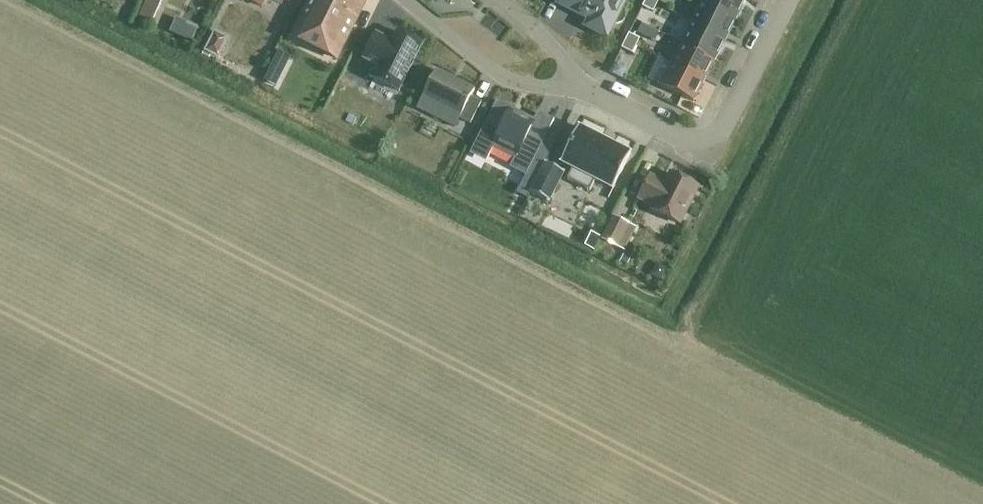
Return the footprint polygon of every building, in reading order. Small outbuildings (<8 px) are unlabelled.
[(161,0),(145,0),(138,14),(151,21),(161,0)] [(296,33),(338,54),(336,58),(337,59),(367,0),(311,0),(292,36),(294,37),(296,33)] [(560,4),(576,13),(578,9),(592,17),(586,27),(606,38),(612,26),(617,26),(622,25),(624,23),(624,20),(622,16),(619,12),(626,0),(562,0),(560,4)] [(647,0),(646,0),(642,7),(653,12),(657,5),(647,0)] [(736,19),(746,0),(704,0),(703,2),(736,19)] [(692,23),(726,40),(736,19),(703,2),(692,23)] [(166,11),(159,27),(180,35),(186,19),(166,11)] [(187,22),(180,38),(192,42),(198,27),(187,22)] [(692,23),(682,44),(716,61),(726,40),(692,23)] [(642,24),(638,33),(646,38),(651,29),(642,24)] [(398,32),(393,42),(377,34),(364,59),(380,67),(374,79),(397,90),(421,43),(398,32)] [(227,39),(215,33),(206,51),(218,56),(227,39)] [(625,41),(636,46),(640,39),(629,34),(625,41)] [(636,46),(625,41),(622,48),(633,54),(636,46)] [(682,45),(672,65),(704,81),(714,61),(715,61),(716,61),(682,44),(682,45)] [(264,80),(276,86),(290,57),(278,51),(264,80)] [(694,102),(704,81),(672,65),(661,86),(694,102)] [(482,103),(471,97),(475,90),(436,71),(422,100),(435,106),(431,115),(442,121),(446,112),(471,124),(482,103)] [(534,119),(497,101),(470,155),(486,163),(494,147),(515,157),(510,168),(526,177),(554,121),(538,112),(534,119)] [(350,113),(346,121),(354,124),(357,117),(350,113)] [(590,191),(596,180),(613,189),(631,154),(579,127),(561,162),(573,168),(567,179),(590,191)] [(549,202),(564,173),(546,164),(531,193),(549,202)] [(652,210),(680,224),(698,188),(671,173),(665,184),(650,177),(639,199),(654,207),(652,210)] [(629,225),(614,218),(603,241),(618,248),(629,225)] [(592,233),(585,246),(594,250),(600,237),(592,233)] [(668,273),(658,268),(653,279),(664,284),(668,273)]
